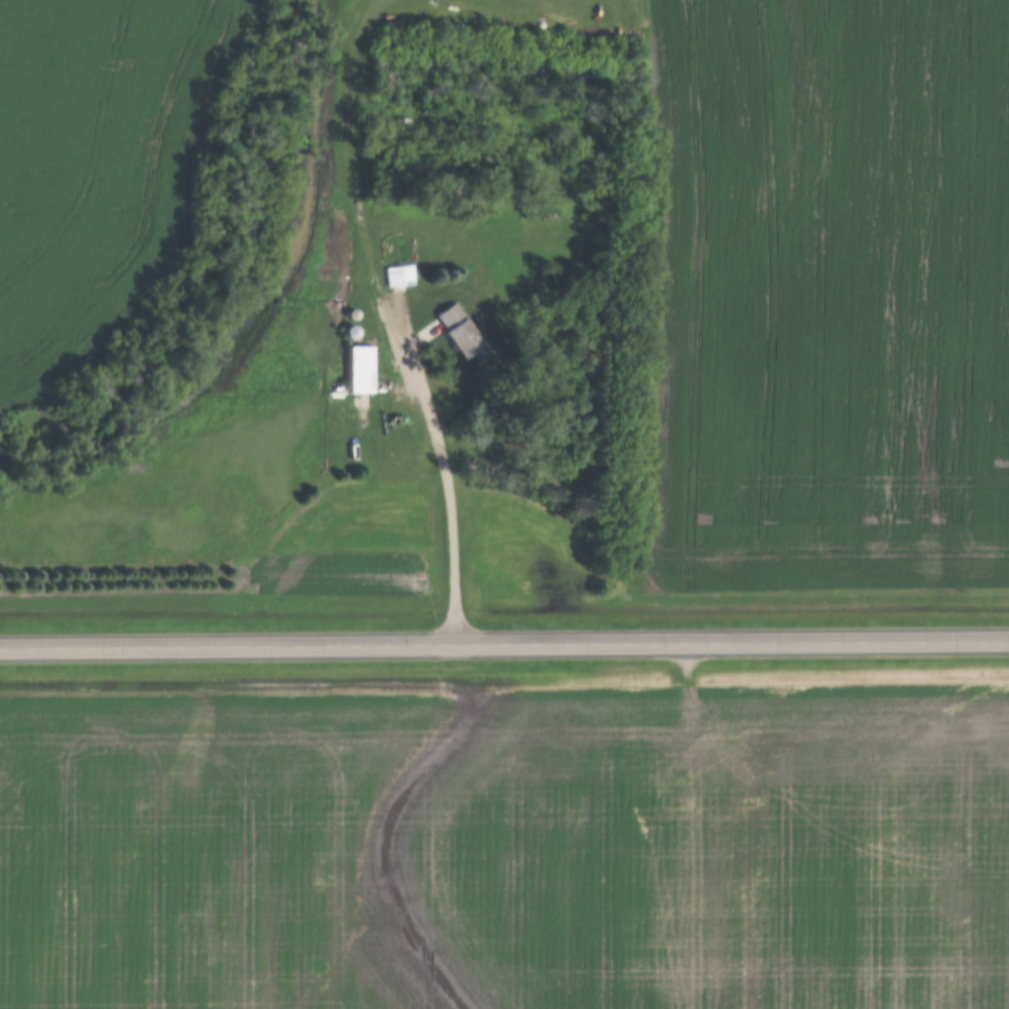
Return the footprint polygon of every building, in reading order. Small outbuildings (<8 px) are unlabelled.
[(387,267),(413,264),(415,283),(389,286),(387,267)] [(439,314),(457,301),(486,343),(468,355),(439,314)] [(345,328),(346,326),(348,325),(350,324),(352,324),(355,325),(356,326),(358,328),(359,331),(358,333),(357,335),(356,337),(353,338),(351,339),(348,338),(346,337),(345,335),(344,333),(344,330),(345,328)] [(347,345),(370,345),(370,392),(337,392),(337,382),(346,382),(347,345)]
